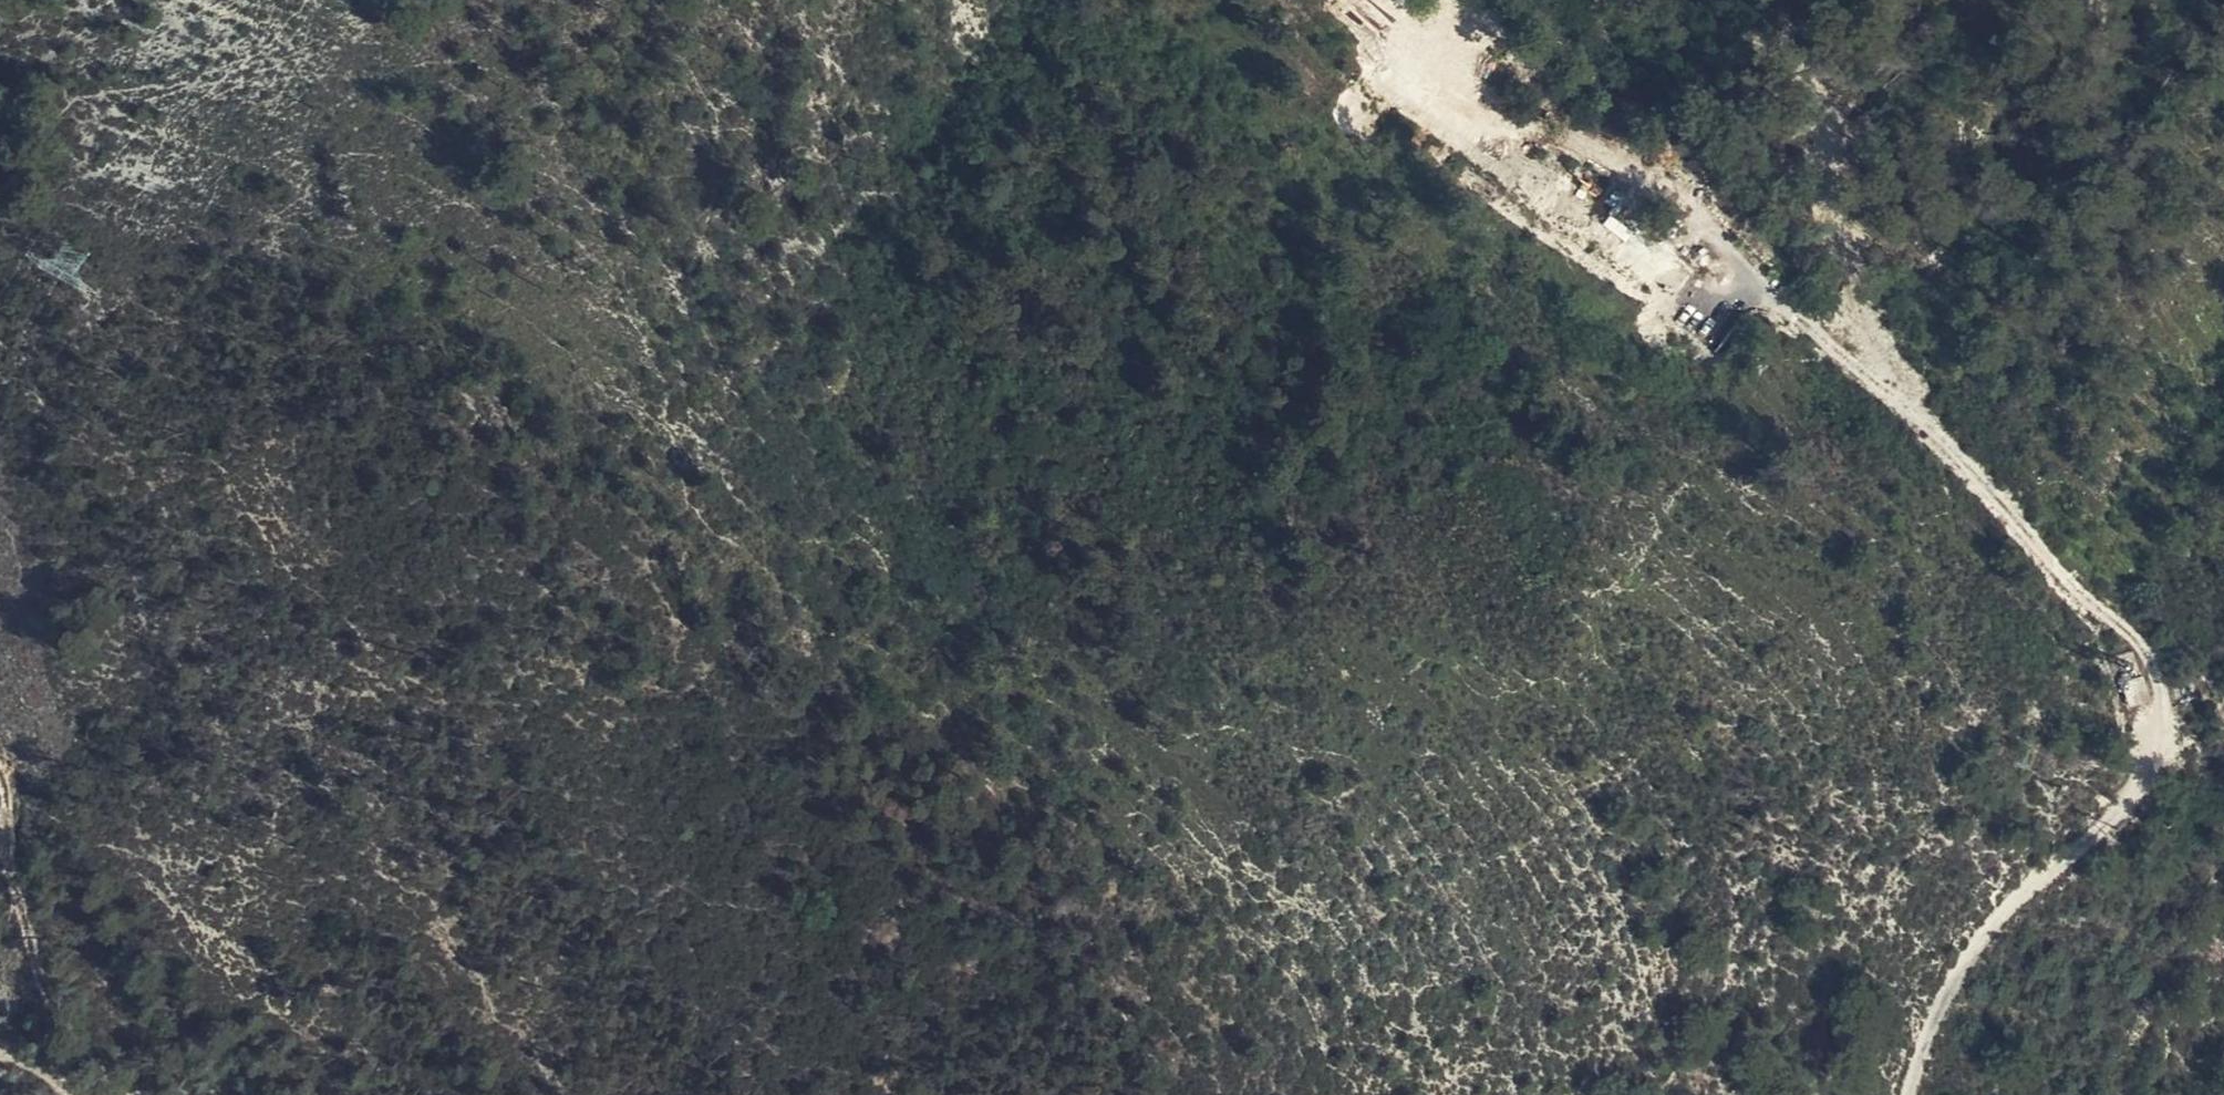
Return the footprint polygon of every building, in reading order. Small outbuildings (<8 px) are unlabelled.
[(2149,703),(2141,681),(2122,687),(2129,710),(2149,703)]
